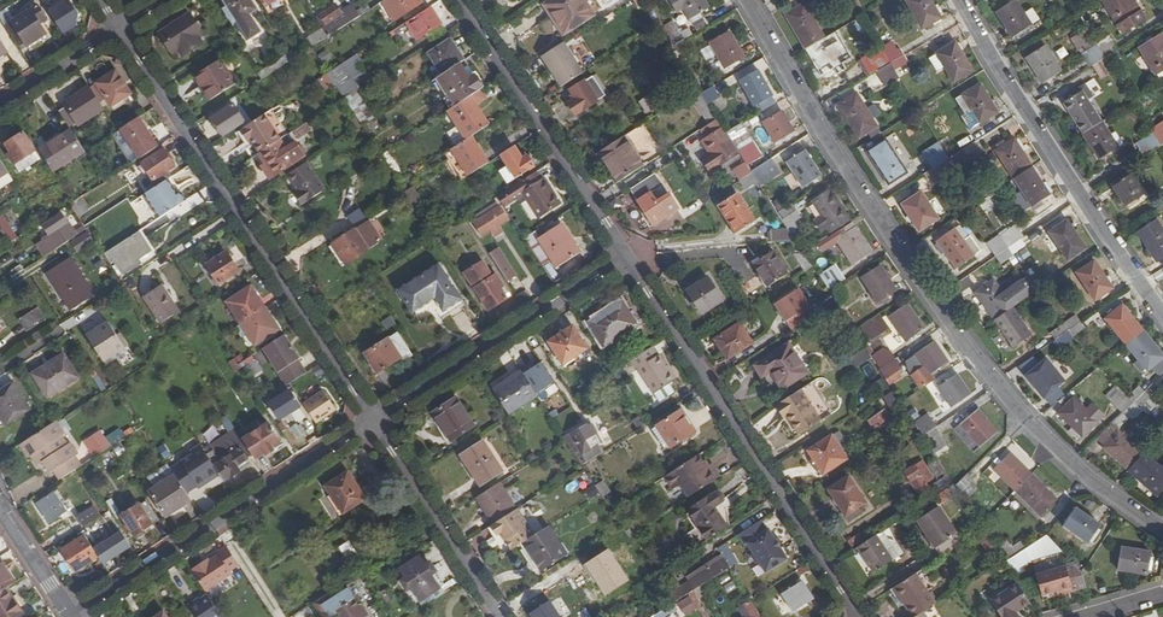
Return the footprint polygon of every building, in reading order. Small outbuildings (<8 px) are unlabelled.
[(49,10),(64,34),(77,26),(79,14),(70,0),(64,0),(49,10)] [(250,0),(224,0),(243,31),(256,22),(251,14),(257,10),(250,0)] [(280,0),(274,0),(264,6),(267,11),(281,3),(280,0)] [(380,3),(393,23),(423,4),(420,0),(385,0),(380,3)] [(589,0),(552,0),(549,1),(557,13),(560,10),(571,27),(596,11),(589,0)] [(703,0),(678,0),(688,18),(697,13),(707,7),(703,0)] [(930,0),(905,0),(921,28),(940,17),(930,0)] [(1016,0),(1012,0),(996,10),(1013,36),(1031,25),(1021,9),(1016,0)] [(1132,0),(1103,0),(1117,23),(1116,24),(1122,33),(1146,18),(1140,8),(1138,9),(1132,0)] [(387,27),(393,23),(380,3),(377,5),(384,16),(381,18),(387,27)] [(785,13),(805,48),(823,37),(804,3),(785,13)] [(38,4),(5,25),(21,50),(46,34),(38,21),(46,17),(38,4)] [(1030,4),(1021,9),(1031,25),(1039,19),(1030,4)] [(342,15),(336,5),(320,15),(326,25),(342,15)] [(441,24),(431,7),(407,22),(418,40),(441,24)] [(567,30),(571,27),(560,10),(557,13),(567,30)] [(351,15),(354,20),(361,16),(358,11),(351,15)] [(203,34),(191,13),(160,33),(173,54),(180,50),(183,56),(203,43),(199,37),(203,34)] [(700,17),(697,13),(688,18),(691,22),(700,17)] [(660,27),(671,47),(683,40),(672,20),(660,27)] [(1088,29),(1075,37),(1089,58),(1101,50),(1096,42),(1088,29)] [(742,58),(728,31),(708,42),(723,69),(742,58)] [(1110,34),(1096,42),(1101,50),(1105,57),(1118,48),(1110,34)] [(1161,34),(1139,48),(1156,75),(1162,71),(1162,37),(1161,34)] [(840,66),(823,37),(805,48),(822,77),(840,66)] [(428,54),(441,76),(460,64),(464,61),(452,40),(428,54)] [(541,56),(560,87),(583,73),(563,42),(541,56)] [(971,71),(955,42),(927,57),(935,71),(944,67),(952,82),(971,71)] [(868,54),(877,70),(878,70),(891,62),(887,54),(882,46),(868,54)] [(1060,72),(1044,46),(1026,57),(1042,83),(1060,72)] [(900,47),(887,54),(891,62),(904,54),(900,47)] [(1089,58),(1093,65),(1105,57),(1101,50),(1089,58)] [(908,61),(904,54),(891,62),(896,69),(908,61)] [(1101,77),(1114,70),(1105,57),(1093,65),(1101,77)] [(236,83),(221,59),(196,75),(211,99),(236,83)] [(900,77),(896,69),(891,62),(878,70),(887,85),(900,77)] [(437,79),(454,106),(481,89),(483,88),(475,75),(469,78),(460,64),(441,76),(437,79)] [(676,67),(693,92),(697,90),(680,64),(676,67)] [(116,70),(97,82),(105,95),(112,106),(132,94),(116,70)] [(772,97),(757,70),(738,81),(753,107),(772,97)] [(331,74),(322,78),(327,90),(336,86),(331,74)] [(431,82),(449,109),(454,106),(437,79),(431,82)] [(598,102),(585,81),(570,91),(575,99),(568,103),(576,115),(598,102)] [(98,99),(105,95),(97,82),(91,87),(98,99)] [(996,112),(979,84),(955,98),(964,114),(970,111),(977,123),(980,127),(988,121),(986,118),(996,112)] [(68,105),(59,111),(71,129),(105,108),(98,99),(91,87),(66,102),(68,105)] [(716,94),(713,87),(700,94),(705,101),(716,94)] [(448,110),(468,139),(471,137),(489,125),(477,106),(487,99),(481,89),(454,106),(449,109),(448,110)] [(647,113),(663,103),(655,91),(639,101),(647,113)] [(1064,102),(1083,133),(1101,121),(1082,91),(1064,102)] [(373,120),(355,92),(345,98),(359,121),(363,126),(373,120)] [(866,108),(856,93),(838,103),(860,137),(868,131),(872,137),(881,132),(873,119),(880,114),(874,104),(866,108)] [(354,125),(359,121),(345,98),(339,102),(354,125)] [(245,122),(234,104),(212,118),(224,135),(245,122)] [(968,129),(977,123),(970,111),(964,114),(960,116),(968,129)] [(793,133),(780,112),(762,123),(775,145),(793,133)] [(1125,118),(1133,127),(1140,121),(1132,112),(1125,118)] [(259,154),(281,140),(264,115),(240,130),(248,142),(251,140),(259,154)] [(158,148),(139,117),(120,129),(139,160),(158,148)] [(710,172),(738,152),(737,151),(725,133),(716,119),(700,130),(705,138),(700,141),(709,154),(701,158),(710,172)] [(1111,137),(1101,121),(1083,133),(1100,159),(1118,147),(1111,137)] [(301,139),(315,130),(310,122),(296,131),(301,139)] [(1152,130),(1154,133),(1162,145),(1162,144),(1162,123),(1152,130)] [(742,124),(725,133),(737,151),(753,141),(742,124)] [(71,130),(39,150),(53,171),(84,151),(71,130)] [(15,165),(36,151),(24,132),(5,144),(11,153),(8,155),(15,165)] [(1118,133),(1111,137),(1118,147),(1124,143),(1118,133)] [(1141,140),(1149,153),(1162,145),(1154,133),(1141,140)] [(451,150),(468,177),(488,164),(471,137),(468,139),(451,150)] [(597,153),(617,183),(641,168),(621,138),(597,153)] [(996,150),(1014,179),(1032,167),(1014,139),(996,150)] [(287,149),(281,140),(259,154),(274,177),(309,154),(299,141),(287,149)] [(907,173),(886,140),(868,151),(889,184),(907,173)] [(923,151),(933,167),(949,157),(945,150),(939,141),(923,151)] [(957,142),(945,150),(949,157),(961,149),(957,142)] [(522,159),(514,147),(501,155),(508,166),(516,179),(534,168),(527,156),(522,159)] [(968,159),(961,149),(949,157),(955,167),(968,159)] [(143,163),(156,185),(170,176),(168,172),(175,167),(163,150),(143,163)] [(390,150),(381,156),(395,176),(404,170),(390,150)] [(821,176),(805,150),(787,161),(803,187),(821,176)] [(390,171),(380,156),(372,160),(383,176),(390,171)] [(930,183),(955,167),(949,157),(933,167),(924,173),(930,183)] [(0,158),(0,177),(9,171),(0,158)] [(295,194),(302,205),(324,190),(307,162),(288,174),(299,191),(295,194)] [(751,172),(745,163),(733,171),(740,181),(744,178),(752,173),(751,172)] [(101,164),(95,168),(104,182),(110,179),(101,164)] [(771,177),(763,164),(751,172),(752,173),(754,177),(759,184),(771,177)] [(509,184),(516,179),(508,166),(501,170),(509,184)] [(1050,195),(1032,167),(1014,179),(1032,207),(1050,195)] [(408,178),(404,170),(395,176),(398,182),(399,183),(408,178)] [(0,177),(0,187),(13,179),(12,177),(9,171),(0,177)] [(544,182),(537,172),(506,192),(512,202),(526,193),(541,216),(561,203),(546,181),(544,182)] [(679,210),(655,172),(630,188),(648,215),(644,218),(651,228),(679,210)] [(746,181),(754,177),(752,173),(744,178),(746,181)] [(1144,196),(1131,174),(1112,186),(1125,207),(1144,196)] [(172,178),(170,176),(156,185),(158,187),(168,180),(172,178)] [(143,196),(159,219),(186,201),(181,193),(178,193),(177,194),(168,180),(158,187),(143,196)] [(415,187),(405,193),(416,210),(425,204),(415,187)] [(828,236),(850,221),(829,188),(809,202),(817,214),(810,219),(816,229),(821,226),(828,236)] [(938,217),(922,191),(902,203),(918,230),(938,217)] [(504,207),(512,202),(506,192),(498,197),(504,207)] [(755,223),(737,194),(719,205),(737,234),(755,223)] [(508,221),(498,205),(473,221),(484,237),(491,232),(495,238),(503,233),(500,226),(508,221)] [(798,219),(789,206),(778,213),(786,226),(798,219)] [(0,219),(0,229),(6,238),(21,228),(11,212),(0,219)] [(56,250),(73,239),(70,235),(76,231),(70,222),(65,213),(47,225),(53,235),(44,241),(51,253),(56,250)] [(1085,248),(1067,219),(1049,231),(1067,260),(1085,248)] [(1155,220),(1138,231),(1157,262),(1162,258),(1162,232),(1155,220)] [(382,241),(369,221),(333,244),(346,265),(382,241)] [(851,267),(871,253),(850,221),(828,236),(820,241),(825,249),(835,242),(851,267)] [(580,255),(561,227),(541,241),(559,269),(580,255)] [(957,228),(937,241),(957,268),(981,251),(971,236),(966,240),(957,228)] [(771,232),(771,244),(796,241),(789,231),(771,232)] [(151,250),(140,232),(105,254),(110,262),(114,258),(124,274),(140,263),(137,259),(151,250)] [(1016,232),(1004,240),(1009,247),(1021,239),(1016,232)] [(1025,245),(1021,239),(1009,247),(1013,253),(1025,245)] [(991,249),(996,256),(1009,247),(1004,240),(991,249)] [(1000,262),(1013,253),(1009,247),(996,256),(1000,262)] [(768,286),(787,274),(773,250),(753,263),(768,286)] [(496,251),(490,255),(507,281),(516,275),(502,253),(496,251)] [(220,284),(239,272),(227,253),(207,265),(220,284)] [(1004,268),(1017,259),(1013,253),(1000,262),(1004,268)] [(793,255),(804,272),(811,268),(803,254),(793,255)] [(94,295),(71,257),(47,272),(51,279),(56,276),(60,284),(55,286),(70,309),(94,295)] [(102,272),(109,267),(103,257),(95,262),(102,272)] [(1111,289),(1093,261),(1075,273),(1093,301),(1111,289)] [(476,288),(489,310),(506,299),(500,289),(503,287),(495,275),(492,277),(483,262),(466,273),(476,288)] [(463,301),(440,265),(400,291),(415,314),(436,300),(444,313),(463,301)] [(897,292),(880,266),(862,277),(879,304),(897,292)] [(829,268),(818,275),(822,282),(835,275),(829,268)] [(835,275),(822,282),(827,290),(839,283),(835,275)] [(702,313),(722,301),(707,277),(687,290),(702,313)] [(975,293),(994,320),(1012,308),(992,281),(975,293)] [(134,282),(126,288),(127,289),(128,291),(137,286),(134,282)] [(118,294),(127,289),(126,288),(124,284),(105,297),(109,303),(120,296),(118,294)] [(179,312),(162,286),(145,297),(162,323),(179,312)] [(227,302),(241,324),(266,308),(260,299),(257,301),(249,288),(227,302)] [(774,303),(792,330),(816,315),(798,288),(774,303)] [(605,348),(638,327),(622,301),(589,322),(605,348)] [(46,303),(39,307),(48,319),(54,315),(46,303)] [(923,329),(906,304),(888,316),(905,341),(923,329)] [(1105,319),(1126,345),(1143,331),(1122,305),(1105,319)] [(48,319),(39,307),(21,318),(29,331),(48,319)] [(271,317),(266,308),(241,324),(255,346),(278,332),(269,318),(271,317)] [(1031,334),(1012,308),(994,320),(1013,346),(1031,334)] [(91,320),(87,322),(82,313),(65,322),(69,330),(82,322),(89,334),(97,329),(91,320)] [(1075,314),(1062,323),(1067,330),(1080,322),(1075,314)] [(861,316),(849,323),(853,330),(865,322),(861,316)] [(1084,328),(1080,322),(1067,330),(1072,337),(1084,328)] [(125,348),(109,323),(87,337),(104,362),(125,348)] [(1050,331),(1055,338),(1067,330),(1062,323),(1050,331)] [(727,359),(752,344),(739,324),(715,339),(727,359)] [(563,364),(587,350),(573,327),(549,342),(563,364)] [(1060,345),(1072,337),(1067,330),(1055,338),(1060,345)] [(1143,331),(1126,345),(1147,370),(1162,357),(1162,355),(1143,331)] [(377,374),(408,354),(396,334),(365,354),(377,374)] [(299,359),(284,336),(263,349),(286,386),(307,373),(298,360),(299,359)] [(930,375),(947,363),(933,343),(915,354),(925,367),(913,376),(921,389),(934,381),(930,375)] [(660,355),(654,346),(633,359),(639,368),(641,368),(656,393),(671,383),(676,381),(670,371),(672,370),(661,354),(660,355)] [(783,388),(807,374),(788,346),(756,365),(764,376),(773,371),(783,388)] [(883,349),(871,357),(879,369),(890,361),(883,349)] [(254,353),(243,364),(256,378),(267,368),(254,353)] [(78,377),(63,354),(50,363),(51,365),(34,376),(48,396),(78,377)] [(900,369),(893,359),(890,361),(879,369),(883,375),(886,381),(888,383),(898,376),(896,372),(900,369)] [(1065,384),(1043,359),(1026,374),(1048,398),(1065,384)] [(33,374),(34,376),(51,365),(50,363),(33,374)] [(537,363),(522,372),(522,373),(531,386),(546,376),(537,363)] [(1014,380),(1025,375),(1021,364),(1009,369),(1014,380)] [(509,413),(536,395),(531,386),(522,373),(494,391),(509,413)] [(969,394),(955,374),(937,386),(951,406),(969,394)] [(671,383),(656,393),(662,401),(677,392),(671,383)] [(302,384),(289,391),(299,407),(312,399),(302,384)] [(1114,407),(1120,413),(1132,403),(1126,396),(1116,385),(1107,393),(1117,404),(1114,407)] [(1138,385),(1126,396),(1132,403),(1143,392),(1138,385)] [(930,391),(941,409),(947,405),(937,387),(930,391)] [(822,421),(800,389),(775,406),(783,419),(787,416),(800,436),(822,421)] [(892,390),(882,397),(889,407),(899,400),(892,390)] [(279,419),(299,407),(289,391),(270,404),(279,419)] [(1149,398),(1143,392),(1132,403),(1138,409),(1149,398)] [(36,419),(29,409),(27,411),(17,396),(0,407),(0,418),(12,436),(36,419)] [(1097,420),(1074,397),(1058,412),(1082,435),(1097,420)] [(474,426),(456,398),(433,413),(439,422),(442,420),(454,439),(474,426)] [(1126,420),(1138,409),(1132,403),(1120,413),(1126,420)] [(873,427),(887,419),(881,409),(868,418),(873,427)] [(997,432),(976,409),(953,429),(971,450),(978,444),(980,446),(997,432)] [(695,433),(682,412),(658,427),(672,448),(695,433)] [(451,440),(454,439),(442,420),(439,422),(451,440)] [(930,421),(918,429),(923,436),(935,428),(930,421)] [(65,436),(56,423),(52,425),(21,446),(29,458),(32,457),(38,466),(43,463),(50,473),(54,471),(75,458),(77,457),(69,444),(66,446),(61,438),(65,436)] [(251,433),(242,439),(252,455),(254,458),(263,452),(265,455),(274,449),(272,446),(280,441),(268,423),(251,433)] [(586,461),(602,451),(587,426),(582,424),(576,428),(577,430),(569,435),(586,461)] [(109,433),(113,443),(128,437),(124,428),(109,433)] [(945,445),(935,428),(923,436),(933,452),(945,445)] [(242,439),(236,430),(211,447),(214,451),(208,455),(213,463),(225,481),(240,472),(236,466),(248,458),(252,455),(242,439)] [(1103,446),(1127,468),(1142,452),(1117,430),(1103,446)] [(84,443),(94,458),(109,448),(99,433),(84,443)] [(540,447),(531,434),(523,439),(532,453),(540,447)] [(824,475),(847,460),(831,436),(809,451),(824,475)] [(503,472),(483,441),(461,456),(481,486),(503,472)] [(198,488),(220,475),(212,464),(213,463),(208,455),(207,454),(201,445),(190,451),(192,454),(171,468),(180,482),(187,493),(197,486),(198,488)] [(1142,452),(1127,468),(1156,494),(1162,486),(1162,471),(1142,452)] [(994,468),(1016,490),(1031,475),(1009,453),(994,468)] [(954,464),(947,454),(942,458),(948,468),(954,464)] [(681,486),(689,498),(720,478),(712,464),(707,467),(700,456),(665,478),(674,491),(681,486)] [(54,471),(60,480),(80,468),(75,458),(54,471)] [(248,458),(236,466),(240,472),(252,464),(248,458)] [(927,487),(913,466),(903,472),(917,494),(927,487)] [(365,500),(348,472),(326,486),(343,513),(365,500)] [(970,481),(965,474),(954,485),(968,506),(978,495),(969,483),(970,481)] [(1056,501),(1031,475),(1016,490),(1042,516),(1056,501)] [(847,477),(828,489),(845,515),(856,508),(864,503),(847,477)] [(947,485),(942,478),(931,485),(936,492),(947,485)] [(170,522),(195,506),(187,493),(180,482),(155,499),(170,522)] [(487,506),(497,522),(517,509),(501,483),(477,498),(483,508),(487,506)] [(601,494),(594,483),(585,488),(592,499),(601,494)] [(1038,519),(1042,516),(1016,490),(1012,494),(1038,519)] [(690,514),(708,542),(728,529),(715,508),(718,506),(721,505),(723,503),(725,501),(726,499),(726,496),(725,493),(722,492),(720,492),(717,492),(688,511),(690,514)] [(66,513),(54,494),(39,503),(51,522),(66,513)] [(152,524),(140,504),(122,516),(134,535),(152,524)] [(939,505),(918,519),(942,555),(963,542),(939,505)] [(483,508),(493,524),(497,522),(487,506),(483,508)] [(1090,542),(1101,524),(1076,507),(1064,525),(1090,542)] [(522,544),(535,536),(517,508),(517,509),(497,522),(493,524),(491,525),(497,536),(502,533),(507,540),(506,541),(512,551),(519,546),(522,544)] [(860,513),(856,508),(845,515),(848,521),(860,513)] [(77,520),(82,528),(99,517),(94,510),(77,520)] [(690,533),(699,548),(708,542),(690,514),(687,516),(695,530),(690,533)] [(767,530),(762,522),(739,536),(745,546),(748,544),(753,553),(752,557),(757,564),(761,565),(767,573),(788,560),(781,548),(776,540),(769,529),(767,530)] [(497,536),(491,525),(488,527),(495,538),(497,536)] [(565,554),(549,527),(535,536),(522,544),(540,571),(565,554)] [(121,532),(94,550),(98,557),(103,565),(131,547),(121,532)] [(892,558),(877,534),(858,546),(874,571),(892,558)] [(75,571),(98,557),(94,550),(85,536),(62,550),(75,571)] [(1047,536),(1025,550),(1032,560),(1064,554),(1047,536)] [(353,563),(363,556),(353,539),(342,546),(353,563)] [(1008,541),(996,549),(1003,559),(1005,563),(1017,555),(1008,541)] [(536,574),(540,571),(522,544),(519,546),(536,574)] [(194,571),(193,572),(206,591),(232,574),(230,571),(239,566),(227,547),(217,553),(219,556),(209,562),(205,564),(204,562),(193,568),(194,571)] [(1148,575),(1151,553),(1122,548),(1119,569),(1148,575)] [(421,600),(441,588),(432,574),(427,566),(421,557),(400,571),(420,601),(421,600)] [(726,561),(669,597),(674,605),(690,595),(731,569),(726,561)] [(431,563),(427,566),(432,574),(436,571),(431,563)] [(6,588),(12,584),(0,565),(0,592),(6,588)] [(1075,592),(1087,589),(1083,575),(1082,573),(1073,565),(1036,575),(1041,595),(1070,587),(1066,571),(1070,571),(1075,592)] [(563,567),(547,577),(553,585),(534,597),(547,616),(574,616),(581,613),(560,581),(568,576),(563,567)] [(179,590),(187,586),(177,568),(169,572),(179,590)] [(807,573),(803,568),(798,572),(801,576),(807,573)] [(1070,571),(1066,571),(1070,587),(1072,593),(1075,592),(1070,571)] [(912,616),(914,616),(924,611),(936,603),(916,572),(893,587),(912,616)] [(356,599),(360,606),(363,604),(373,598),(358,576),(346,584),(356,599)] [(783,616),(812,597),(802,581),(773,600),(783,616)] [(314,604),(322,616),(333,616),(334,616),(333,614),(337,612),(338,614),(340,616),(367,616),(360,606),(355,599),(356,599),(346,584),(345,583),(314,604)] [(1030,602),(1018,583),(991,601),(1002,616),(1018,616),(1019,616),(1016,612),(1030,602)] [(6,588),(0,592),(0,616),(16,616),(23,612),(6,588)] [(444,594),(441,588),(421,600),(425,607),(444,594)] [(208,595),(189,607),(196,616),(222,616),(208,595)] [(677,611),(693,600),(690,595),(674,605),(677,611)] [(752,602),(740,609),(745,616),(762,616),(752,602)] [(367,616),(371,616),(363,604),(360,606),(367,616)] [(674,605),(656,616),(671,616),(671,615),(677,611),(674,605)]
